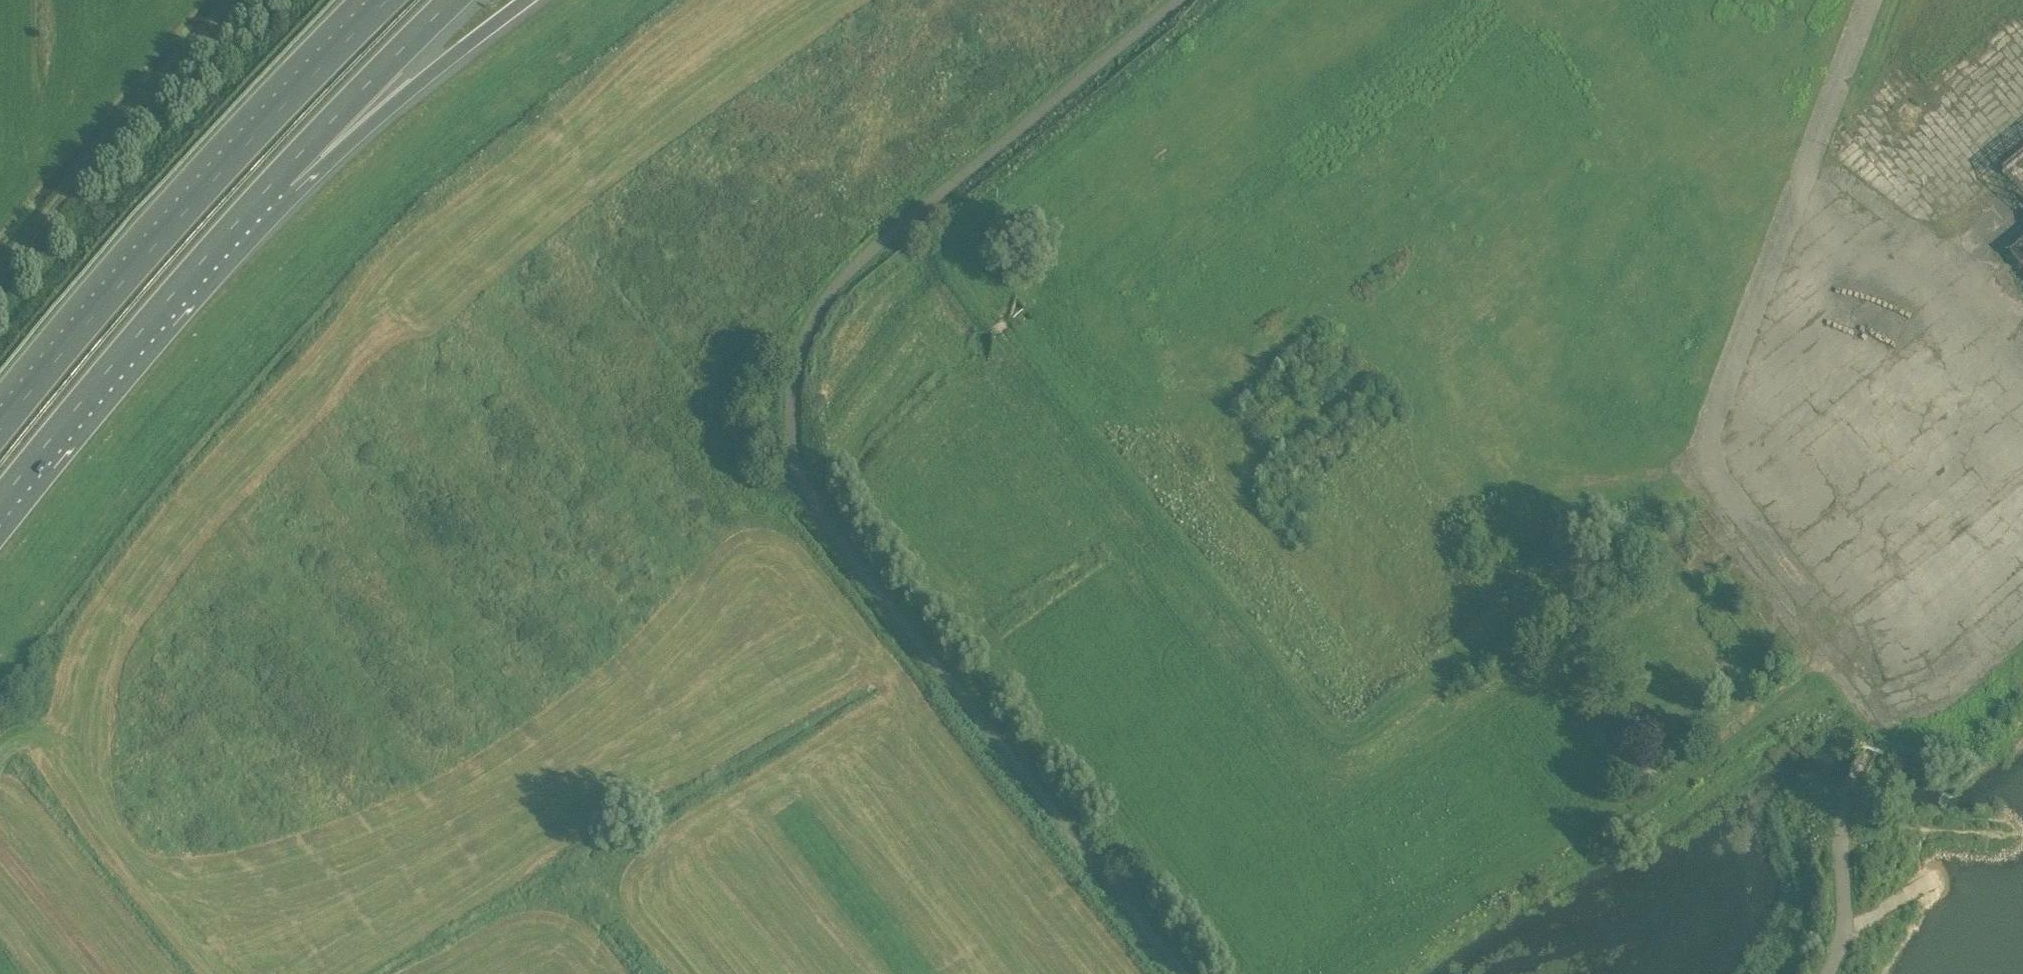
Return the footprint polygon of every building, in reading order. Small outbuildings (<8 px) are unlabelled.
[(2002,172),(2022,198),(2022,155),(2002,172)] [(2010,253),(2022,269),(2022,243),(2010,253)]
